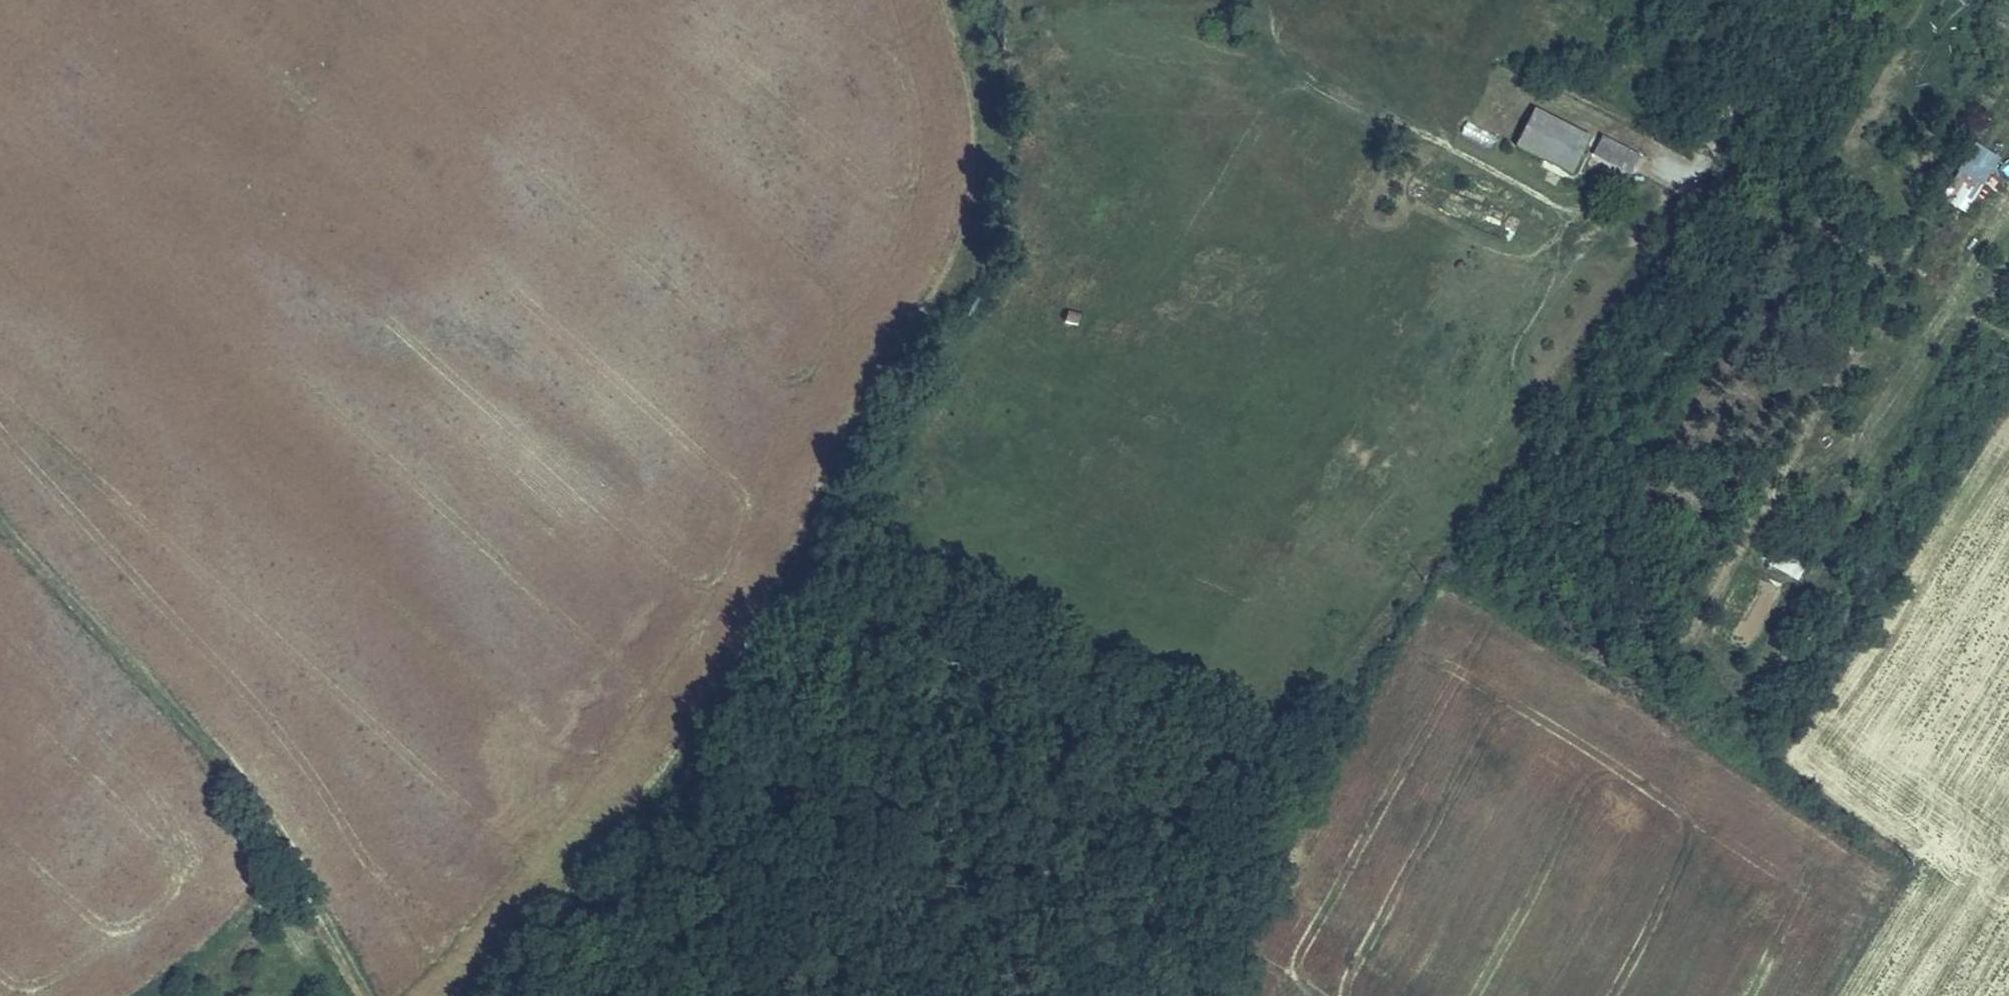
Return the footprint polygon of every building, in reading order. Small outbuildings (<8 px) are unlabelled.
[(1585,186),(1601,155),(1544,125),(1528,156),(1585,186)] [(1969,212),(1998,154),(1970,140),(1941,198),(1969,212)] [(1650,176),(1611,155),(1605,166),(1644,187),(1650,176)] [(1774,551),(1767,567),(1798,579),(1804,563),(1774,551)]
